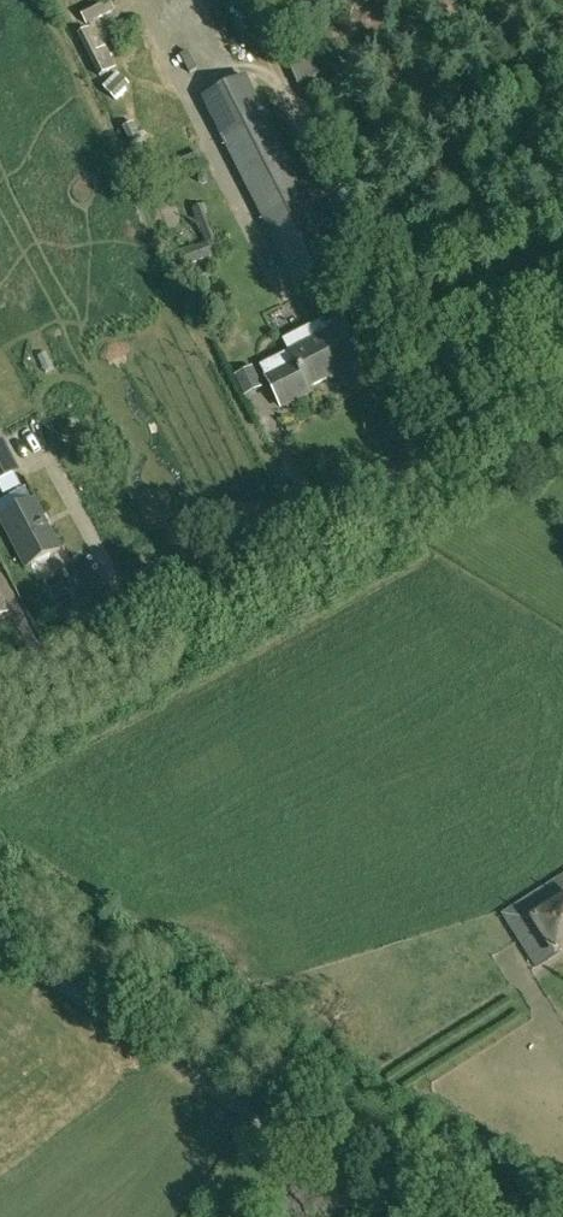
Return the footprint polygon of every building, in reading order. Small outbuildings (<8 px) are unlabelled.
[(204,0),(179,0),(181,12),(205,8),(204,0)] [(111,77),(133,67),(106,12),(85,22),(111,77)] [(326,69),(305,73),(310,100),(331,96),(326,69)] [(121,76),(106,91),(114,99),(129,84),(121,76)] [(345,272),(262,109),(245,76),(202,97),(302,294),(345,272)] [(134,123),(123,128),(131,145),(143,140),(134,123)] [(366,363),(346,325),(291,353),(295,361),(266,376),(281,407),(311,391),(309,387),(345,369),(347,373),(366,363)] [(3,439),(0,440),(0,482),(21,470),(3,439)] [(35,562),(40,564),(49,559),(51,554),(60,549),(34,500),(1,518),(27,567),(35,562)] [(503,915),(537,968),(562,952),(562,876),(503,915)]
